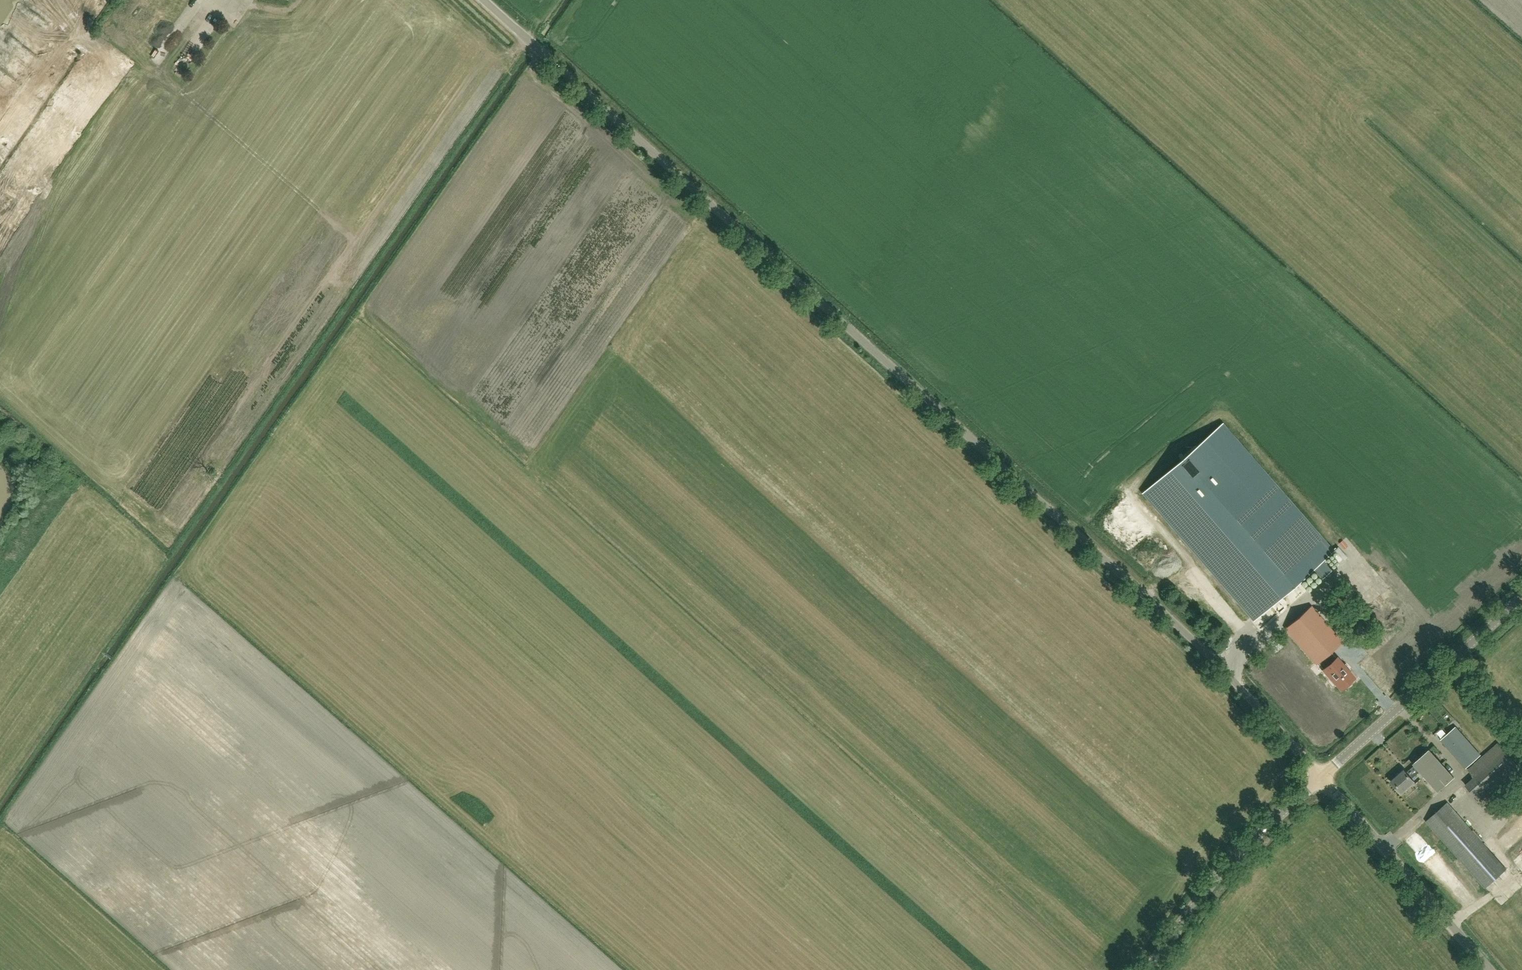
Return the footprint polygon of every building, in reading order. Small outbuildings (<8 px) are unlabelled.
[(1323,561),(1334,551),(1224,424),(1143,494),(1254,621),(1314,569),(1323,579),(1332,571),(1323,561)] [(1317,663),(1320,661),(1329,653),(1342,641),(1312,607),(1287,629),(1317,663)] [(1337,656),(1323,669),(1337,685),(1338,684),(1342,689),(1349,683),(1350,685),(1355,681),(1353,679),(1356,677),(1337,656)] [(1466,768),(1480,755),(1456,727),(1441,740),(1466,768)] [(1481,803),(1520,768),(1498,743),(1490,750),(1468,770),(1475,778),(1466,786),(1481,803)] [(1438,791),(1454,777),(1430,750),(1414,764),(1415,765),(1412,767),(1417,774),(1420,771),(1438,791)] [(1417,774),(1412,767),(1406,772),(1404,770),(1391,781),(1401,793),(1414,781),(1412,779),(1417,774)] [(1485,888),(1506,869),(1447,803),(1426,822),(1485,888)]
